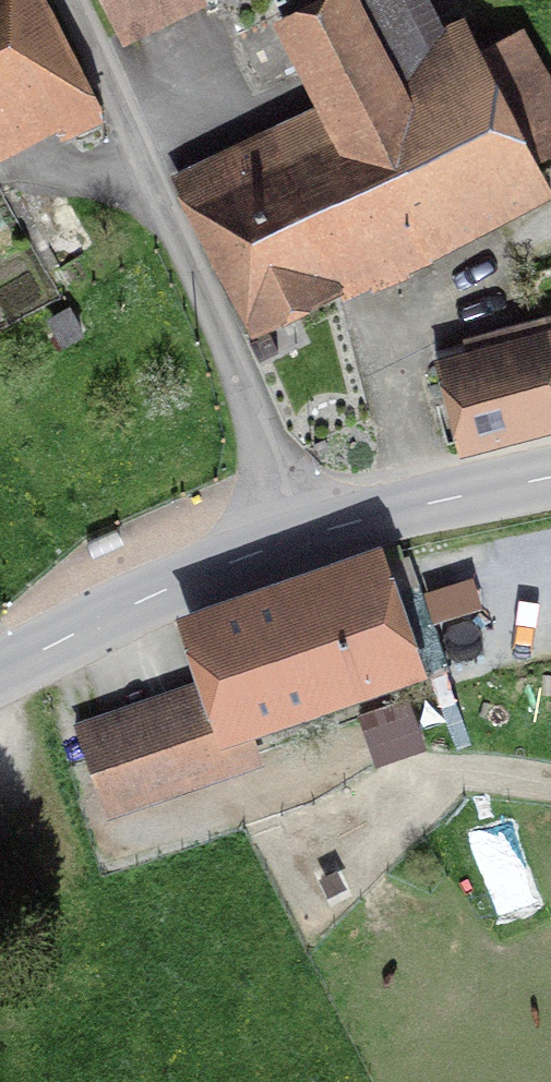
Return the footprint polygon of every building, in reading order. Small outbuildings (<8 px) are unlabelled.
[(89,76),(49,0),(0,0),(0,123),(89,76)] [(123,33),(189,0),(107,0),(123,33)] [(243,309),(538,166),(534,158),(550,150),(550,69),(531,28),(481,53),(472,33),(447,45),(426,0),(337,0),(288,24),(337,123),(188,195),(243,309)] [(56,350),(88,331),(71,303),(39,322),(56,350)] [(441,367),(462,447),(550,424),(550,389),(547,375),(550,374),(550,322),(467,343),(472,359),(441,367)] [(124,543),(117,526),(88,538),(95,555),(124,543)] [(417,681),(442,672),(401,555),(195,627),(225,713),(107,754),(122,798),(243,756),(232,724),(410,662),(417,681)] [(356,714),(372,762),(425,745),(409,697),(356,714)] [(318,876),(328,895),(346,885),(336,866),(318,876)]
